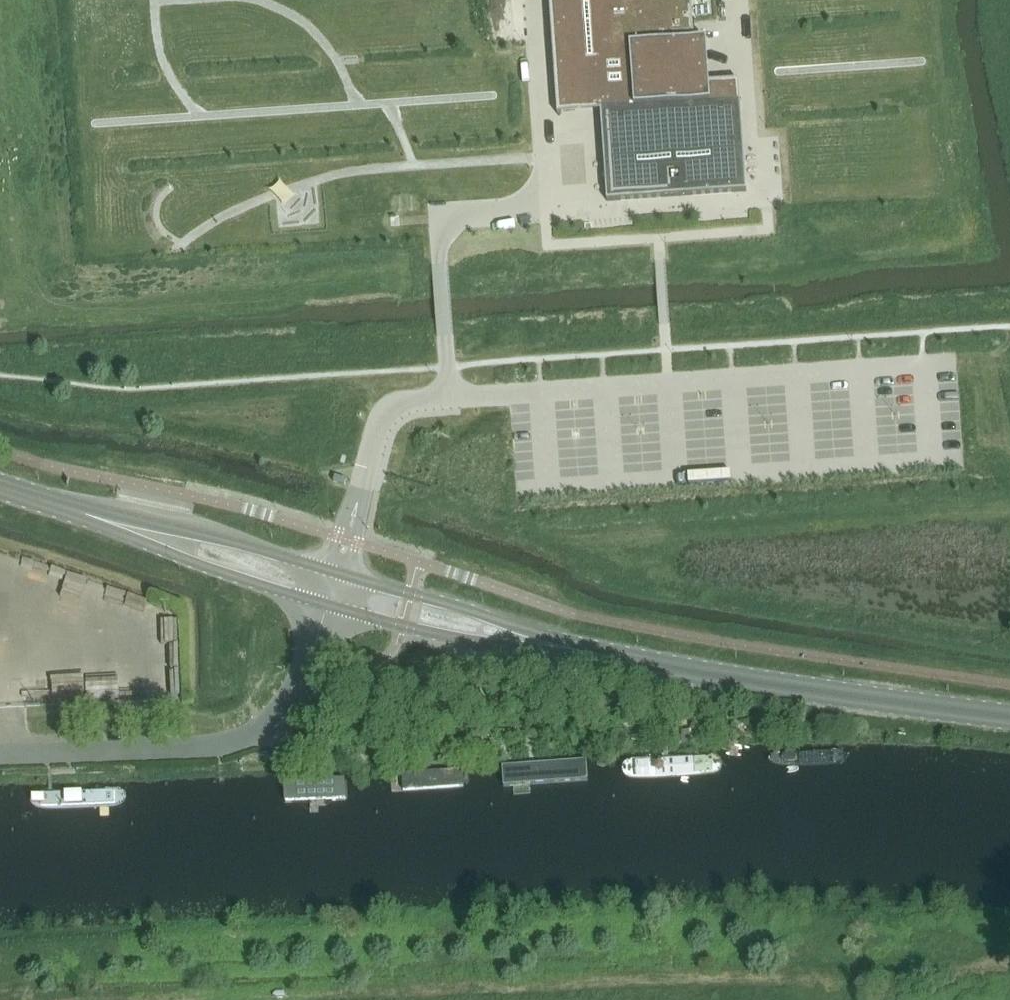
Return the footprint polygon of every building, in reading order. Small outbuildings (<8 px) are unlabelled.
[(559,89),(603,86),(604,105),(610,104),(617,195),(740,186),(733,96),(740,95),(738,77),(703,79),(699,36),(695,36),(692,0),(553,0),(559,89)] [(482,747),(481,735),(473,736),(474,748),(482,747)] [(490,747),(489,735),(481,735),(482,747),(490,747)] [(354,755),(362,755),(361,745),(353,745),(354,755)] [(298,747),(290,748),(291,759),(299,759),(298,747)] [(290,748),(282,749),(283,760),(291,759),(290,748)] [(282,749),(274,749),(275,761),(283,760),(282,749)] [(841,770),(841,749),(739,751),(740,773),(841,770)] [(617,779),(718,773),(717,752),(616,758),(617,779)] [(494,765),(496,787),(597,780),(596,759),(494,765)] [(378,773),(379,794),(480,788),(479,767),(378,773)] [(259,779),(260,800),(363,794),(362,773),(259,779)] [(20,790),(21,811),(121,807),(120,786),(20,790)]
